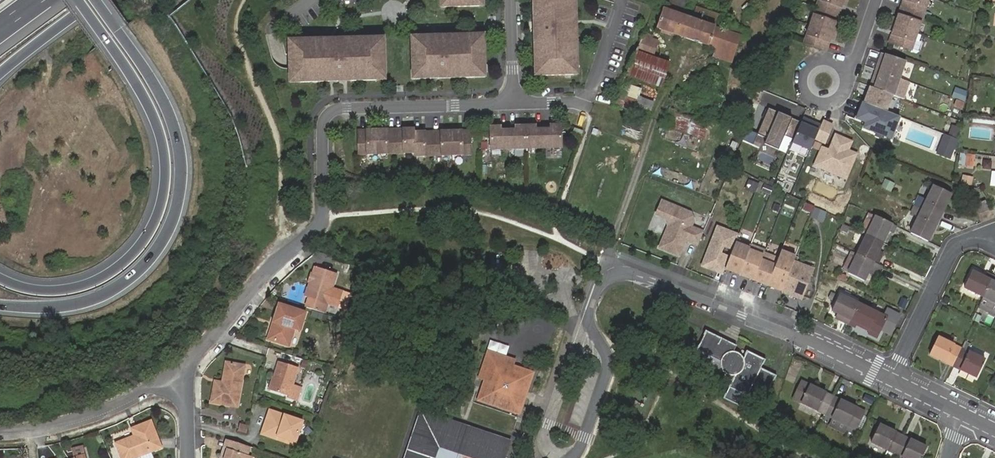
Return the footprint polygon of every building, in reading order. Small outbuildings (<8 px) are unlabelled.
[(479,7),(478,0),(437,0),(437,10),(479,7)] [(535,75),(577,71),(571,0),(529,0),(535,75)] [(722,15),(696,7),(692,18),(682,14),(686,0),(666,0),(657,29),(710,48),(717,28),(722,15)] [(804,46),(826,53),(844,0),(820,0),(804,46)] [(890,44),(912,52),(930,0),(905,0),(890,44)] [(716,50),(714,56),(740,64),(748,37),(717,28),(710,48),(716,50)] [(484,78),(481,36),(409,42),(412,83),(484,78)] [(654,43),(642,39),(638,47),(651,51),(654,43)] [(385,85),(382,44),(287,51),(290,93),(385,85)] [(627,75),(660,87),(669,62),(637,52),(627,75)] [(906,63),(883,55),(877,71),(900,80),(906,63)] [(900,80),(877,71),(870,88),(893,97),(903,100),(910,83),(900,80)] [(624,84),(614,107),(648,120),(657,96),(624,84)] [(893,97),(870,88),(864,104),(886,113),(893,97)] [(953,88),(952,99),(965,100),(966,89),(953,88)] [(954,107),(963,109),(964,101),(955,100),(954,107)] [(697,107),(688,103),(683,115),(675,111),(668,126),(703,138),(707,129),(691,122),(690,122),(697,107)] [(864,104),(861,103),(854,119),(866,124),(864,130),(877,135),(881,137),(891,141),(900,119),(886,113),(864,104)] [(801,122),(769,109),(758,133),(768,137),(765,143),(779,148),(785,134),(794,137),(801,122)] [(802,118),(801,122),(794,137),(793,140),(811,148),(816,136),(820,126),(802,118)] [(823,119),(820,126),(816,136),(826,140),(833,123),(823,119)] [(562,123),(491,128),(493,151),(563,145),(562,123)] [(951,125),(949,134),(958,136),(960,127),(951,125)] [(415,134),(359,138),(361,161),(417,157),(417,161),(473,156),(471,133),(415,137),(415,134)] [(851,140),(836,134),(829,150),(823,147),(815,164),(846,177),(856,153),(848,149),(851,140)] [(957,141),(945,136),(941,147),(953,152),(957,141)] [(953,152),(941,147),(937,156),(949,161),(953,152)] [(960,183),(972,185),(973,176),(961,174),(960,183)] [(884,178),(881,187),(891,191),(895,182),(884,178)] [(920,202),(917,208),(940,218),(951,195),(932,186),(924,204),(920,202)] [(985,201),(976,204),(979,214),(989,210),(985,201)] [(698,246),(703,234),(691,228),(693,222),(690,214),(662,202),(656,215),(665,219),(669,227),(659,248),(679,256),(685,241),(698,246)] [(815,207),(811,217),(823,222),(827,212),(815,207)] [(940,218),(917,208),(914,215),(918,218),(910,233),(929,241),(940,218)] [(867,230),(873,215),(868,213),(862,228),(867,230)] [(897,227),(875,217),(866,235),(884,243),(889,232),(894,235),(897,227)] [(737,240),(715,232),(702,265),(724,274),(725,270),(737,240)] [(884,243),(866,235),(857,254),(879,264),(882,258),(878,256),(884,243)] [(751,245),(737,240),(725,270),(739,275),(749,251),(751,245)] [(763,256),(749,251),(739,275),(753,281),(763,256)] [(879,264),(857,254),(848,272),(865,281),(869,273),(874,275),(875,271),(879,273),(883,266),(879,264)] [(777,261),(763,256),(753,281),(767,286),(776,264),(777,261)] [(793,261),(790,269),(781,292),(801,300),(813,269),(793,261)] [(790,269),(776,264),(767,286),(781,292),(790,269)] [(723,275),(724,274),(702,265),(701,267),(723,275)] [(983,297),(991,281),(972,271),(964,288),(983,297)] [(311,296),(307,296),(305,303),(309,304),(320,307),(339,311),(343,296),(332,293),(335,278),(312,273),(310,282),(314,282),(311,296)] [(991,281),(983,297),(980,304),(979,307),(994,314),(994,282),(991,281)] [(848,325),(859,303),(840,295),(832,311),(837,313),(841,315),(839,321),(848,325)] [(889,317),(859,303),(848,325),(856,329),(858,324),(871,329),(869,335),(879,339),(889,317)] [(320,307),(309,304),(307,310),(319,314),(320,307)] [(274,330),(271,329),(267,342),(286,348),(292,332),(298,334),(305,317),(279,308),(272,325),(275,326),(274,330)] [(771,389),(779,372),(763,365),(767,357),(748,348),(744,357),(733,351),(735,345),(704,331),(697,348),(722,359),(722,361),(722,364),(723,365),(724,367),(726,370),(728,373),(731,377),(735,379),(732,386),(751,394),(756,382),(771,389)] [(953,367),(962,349),(939,337),(930,355),(953,367)] [(492,341),(489,350),(508,357),(511,347),(492,341)] [(985,360),(962,349),(953,367),(977,378),(985,360)] [(496,357),(486,362),(480,380),(485,382),(480,397),(484,403),(519,415),(532,376),(513,369),(515,362),(496,357)] [(225,385),(221,384),(214,383),(210,403),(235,407),(244,367),(225,364),(222,381),(226,382),(225,385)] [(278,364),(268,392),(294,400),(298,389),(289,386),(295,369),(278,364)] [(792,399),(824,415),(833,396),(801,380),(792,399)] [(833,396),(824,415),(856,430),(864,411),(833,396)] [(278,437),(296,443),(302,424),(269,413),(261,437),(277,441),(278,437)] [(438,447),(459,454),(470,457),(504,457),(509,443),(420,413),(404,457),(434,457),(438,447)] [(134,436),(115,444),(121,457),(133,457),(160,446),(149,421),(135,427),(138,434),(134,436)] [(871,443),(894,454),(902,435),(880,424),(871,443)] [(234,425),(232,432),(240,434),(243,427),(234,425)] [(894,454),(903,457),(920,457),(926,447),(902,435),(894,454)] [(295,447),(296,443),(278,437),(277,441),(295,447)] [(225,440),(218,457),(223,457),(229,441),(225,440)] [(249,448),(229,441),(223,457),(246,457),(249,448)] [(459,454),(438,447),(434,457),(458,457),(459,454)] [(85,449),(73,452),(75,457),(87,457),(85,449)]
